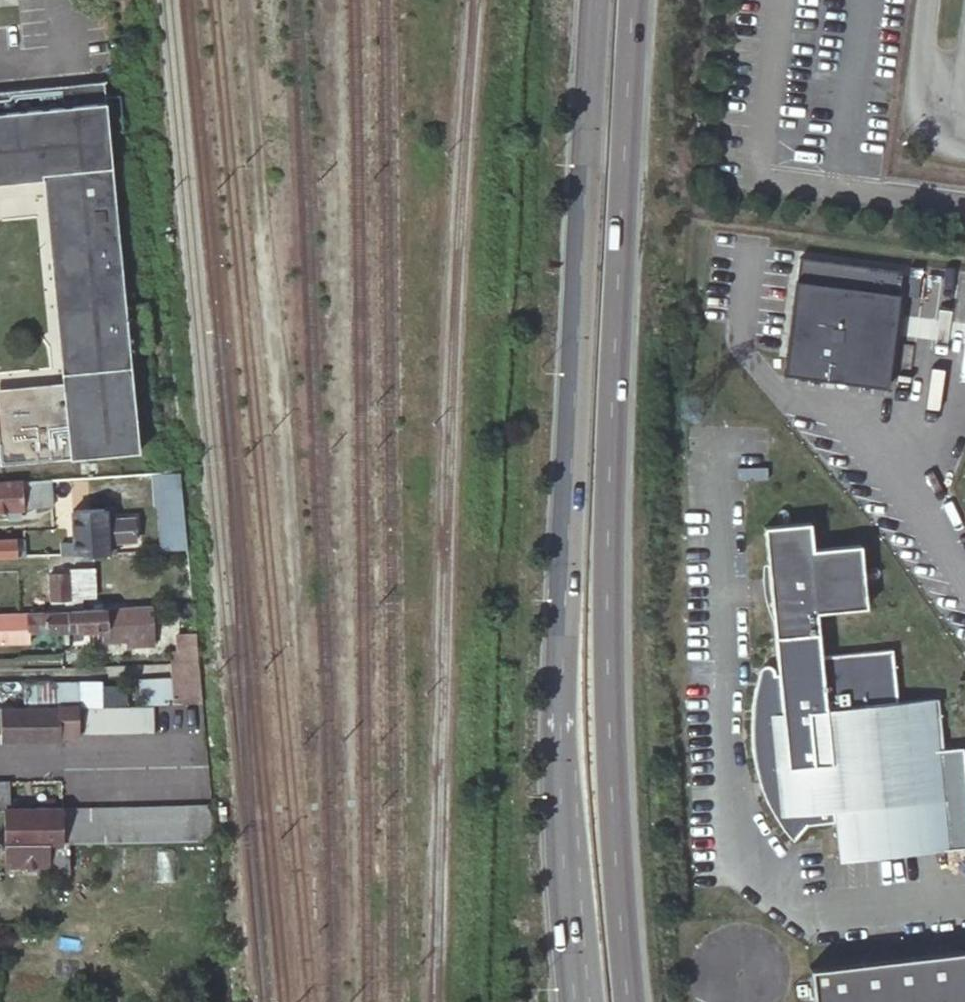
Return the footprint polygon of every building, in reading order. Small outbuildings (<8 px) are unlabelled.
[(43,175),(64,384),(133,377),(130,346),(126,303),(104,81),(0,90),(0,180),(43,175)] [(126,303),(130,346),(150,344),(146,301),(126,303)] [(64,384),(64,391),(0,397),(0,454),(1,465),(140,452),(133,377),(64,384)] [(0,389),(0,397),(64,391),(64,384),(0,389)] [(149,506),(153,506),(182,505),(178,473),(163,473),(148,474),(149,506)] [(52,495),(51,480),(36,481),(37,504),(52,503),(52,495)] [(19,482),(21,505),(37,504),(36,481),(19,482)] [(0,483),(0,508),(21,506),(21,505),(19,482),(0,483)] [(182,505),(153,506),(156,551),(186,551),(182,505)] [(124,531),(123,520),(113,520),(106,520),(106,508),(72,510),(73,534),(124,531)] [(124,531),(124,540),(137,540),(135,519),(123,520),(124,531)] [(775,628),(779,675),(775,676),(776,674),(776,672),(775,671),(773,669),(770,668),(767,668),(765,670),(764,672),(764,674),(763,676),(762,680),(761,684),(760,688),(759,692),(758,696),(757,700),(757,704),(756,708),(755,712),(755,716),(755,721),(754,725),(754,729),(754,733),(754,737),(755,741),(755,745),(755,749),(756,753),(756,757),(757,761),(758,765),(758,769),(759,773),(760,777),(762,781),(763,785),(764,789),(765,793),(767,797),(768,800),(771,806),(773,810),(774,813),(776,817),(778,821),(780,824),(783,827),(784,829),(785,831),(786,833),(787,834),(788,836),(790,838),(791,839),(792,841),(793,842),(795,844),(796,846),(809,825),(837,822),(842,860),(951,849),(945,799),(934,698),(899,702),(893,649),(822,657),(817,614),(865,608),(858,546),(810,551),(807,522),(763,527),(767,556),(768,567),(771,592),(775,628)] [(75,553),(108,552),(109,551),(116,551),(116,541),(124,540),(124,531),(73,534),(75,553)] [(24,538),(0,540),(0,558),(25,556),(24,538)] [(771,592),(768,567),(763,568),(763,577),(763,585),(764,593),(765,601),(767,609),(770,617),(773,624),(775,628),(771,592)] [(71,597),(70,573),(49,574),(50,599),(71,599),(71,597)] [(50,599),(51,611),(69,610),(114,608),(113,595),(71,597),(71,599),(50,599)] [(114,608),(69,610),(70,630),(105,629),(106,641),(127,639),(128,646),(145,645),(144,619),(152,619),(152,606),(127,607),(114,608)] [(51,611),(28,612),(28,633),(30,633),(30,646),(50,645),(50,639),(56,639),(55,631),(70,630),(69,610),(51,611)] [(154,644),(152,619),(144,619),(145,645),(154,644)] [(194,634),(177,636),(180,662),(197,662),(194,634)] [(180,662),(170,663),(170,678),(171,705),(202,705),(197,662),(180,662)] [(171,705),(170,678),(138,679),(139,706),(171,705)] [(80,684),(24,685),(24,709),(57,708),(58,708),(77,707),(81,707),(80,689),(80,684)] [(99,707),(128,706),(127,688),(99,689),(99,707)] [(80,689),(81,707),(99,707),(99,689),(80,689)] [(78,709),(77,707),(58,708),(57,708),(58,730),(78,730),(78,709)] [(58,730),(57,708),(24,709),(0,709),(0,736),(0,741),(58,740),(58,730)] [(155,708),(78,709),(78,730),(78,735),(156,733),(155,708)] [(5,809),(8,809),(8,782),(0,782),(0,809),(5,809)] [(216,842),(212,807),(62,809),(62,842),(216,842)] [(62,809),(8,809),(5,809),(6,843),(51,842),(62,842),(62,809)] [(50,865),(51,842),(6,843),(6,865),(50,865)] [(811,972),(814,1001),(964,1001),(964,955),(811,972)]
